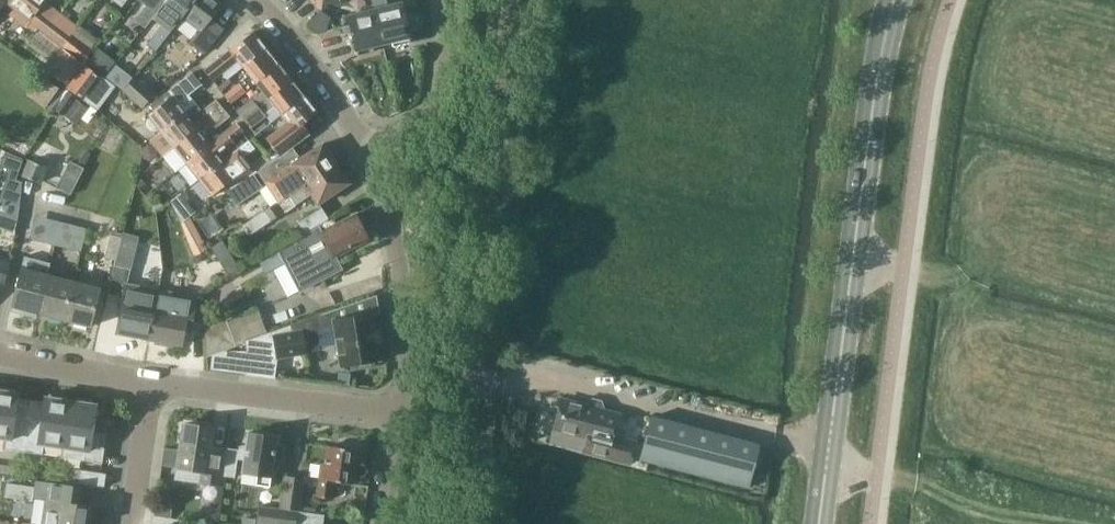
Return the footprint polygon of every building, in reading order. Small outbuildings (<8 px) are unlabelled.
[(8,5),(14,10),(30,22),(39,10),(46,0),(12,0),(8,5)] [(146,27),(167,0),(140,0),(148,6),(137,20),(146,27)] [(182,17),(196,0),(167,0),(165,3),(153,18),(162,26),(147,44),(155,51),(182,17)] [(217,0),(196,0),(182,17),(201,31),(191,44),(204,54),(224,29),(211,19),(223,5),(217,0)] [(402,3),(375,9),(384,46),(393,43),(394,47),(412,43),(402,3)] [(384,46),(375,9),(348,16),(358,56),(376,52),(375,48),(384,46)] [(30,22),(14,10),(10,16),(25,28),(30,22)] [(39,10),(30,22),(44,33),(53,22),(39,10)] [(53,22),(44,33),(62,47),(71,35),(53,22)] [(238,60),(243,66),(267,47),(255,31),(205,71),(213,81),(238,60)] [(71,35),(62,47),(84,64),(93,52),(71,35)] [(225,96),(231,103),(281,64),(267,47),(243,66),(251,76),(225,96)] [(66,85),(81,64),(63,51),(48,71),(66,85)] [(238,112),(243,118),(293,79),(281,64),(231,103),(231,104),(257,83),(263,91),(238,112)] [(67,87),(83,100),(100,77),(84,65),(67,87)] [(160,129),(161,131),(186,112),(196,103),(190,96),(204,85),(194,72),(152,105),(155,110),(149,115),(152,119),(148,121),(147,127),(151,132),(156,132),(160,129)] [(45,106),(58,89),(41,77),(28,94),(45,106)] [(136,78),(123,92),(142,109),(155,94),(136,78)] [(275,106),(282,114),(306,95),(293,79),(243,118),(251,127),(266,116),(265,115),(275,106)] [(319,112),(306,95),(282,114),(288,123),(267,140),(280,156),(311,134),(303,124),(319,112)] [(89,110),(74,99),(66,110),(81,121),(89,110)] [(161,131),(175,148),(200,128),(224,109),(217,100),(203,111),(196,103),(186,112),(161,131)] [(175,148),(187,163),(211,144),(206,137),(231,117),(224,109),(200,128),(175,148)] [(187,163),(200,179),(224,161),(218,153),(243,132),(237,124),(211,144),(187,163)] [(4,140),(2,147),(28,153),(31,146),(4,140)] [(213,196),(250,167),(243,159),(256,149),(249,141),(224,161),(200,179),(213,196)] [(267,182),(280,201),(337,164),(324,144),(292,164),(267,182)] [(252,164),(258,172),(272,162),(266,154),(252,164)] [(17,222),(17,221),(22,182),(16,181),(23,162),(14,159),(0,201),(0,200),(0,216),(17,222)] [(81,160),(77,166),(84,169),(87,163),(81,160)] [(29,161),(23,177),(40,184),(46,168),(29,161)] [(70,162),(57,189),(70,196),(84,169),(77,166),(70,162)] [(337,164),(280,201),(263,212),(243,226),(249,235),(297,205),(297,204),(312,194),(319,204),(350,183),(337,164)] [(267,185),(258,172),(228,192),(237,205),(267,185)] [(172,175),(161,184),(164,188),(169,188),(175,184),(175,179),(172,175)] [(137,184),(142,190),(146,186),(139,177),(137,184)] [(153,206),(157,211),(163,206),(160,201),(153,206)] [(300,223),(307,234),(329,220),(322,208),(300,223)] [(333,218),(329,220),(307,234),(308,235),(279,250),(301,291),(343,269),(337,257),(369,240),(367,235),(371,234),(366,225),(363,227),(356,214),(337,224),(333,218)] [(15,235),(16,232),(15,232),(18,223),(17,222),(0,216),(0,230),(15,235)] [(51,221),(46,243),(56,245),(62,223),(51,221)] [(76,227),(70,249),(81,252),(87,230),(76,227)] [(112,237),(106,261),(118,263),(124,240),(112,237)] [(222,241),(211,247),(230,278),(241,272),(222,241)] [(4,288),(12,259),(0,256),(0,287),(4,288)] [(37,313),(39,313),(48,275),(51,263),(26,257),(13,307),(23,309),(22,313),(36,316),(37,313)] [(108,294),(123,297),(130,270),(114,266),(108,294)] [(39,313),(65,320),(75,282),(48,275),(39,313)] [(75,282),(65,320),(91,327),(101,288),(75,282)] [(117,333),(150,339),(159,291),(127,284),(117,333)] [(191,297),(159,291),(150,339),(156,340),(155,345),(172,348),(173,344),(176,345),(182,346),(185,330),(189,331),(191,331),(193,319),(192,319),(191,297)] [(365,300),(365,299),(315,317),(317,330),(336,327),(342,367),(353,366),(353,369),(371,366),(370,362),(380,361),(377,346),(382,345),(379,326),(375,327),(372,312),(355,315),(353,305),(365,300)] [(317,330),(315,317),(243,343),(248,356),(277,359),(278,357),(307,352),(304,332),(317,330)] [(206,330),(208,357),(237,346),(228,321),(206,330)] [(276,371),(275,379),(280,379),(284,380),(285,371),(276,371)] [(6,440),(5,450),(24,453),(32,401),(19,399),(19,394),(15,394),(16,391),(0,388),(0,439),(6,440)] [(45,403),(32,401),(24,453),(44,456),(45,445),(64,448),(71,402),(67,401),(67,398),(50,396),(50,399),(45,398),(45,403)] [(636,442),(615,437),(621,415),(562,399),(554,430),(587,439),(584,451),(630,463),(636,442)] [(76,403),(71,402),(64,448),(62,458),(103,464),(107,435),(94,433),(98,406),(93,405),(94,402),(76,400),(76,403)] [(641,459),(749,488),(760,445),(652,417),(641,459)] [(184,424),(177,468),(176,479),(200,482),(221,485),(222,476),(226,449),(212,447),(214,428),(184,424)] [(246,452),(245,461),(243,472),(258,474),(256,486),(271,488),(278,437),(249,433),(246,452)] [(353,481),(357,451),(329,447),(326,464),(326,465),(322,464),(317,497),(332,499),(333,493),(350,495),(352,484),(353,484),(353,481)] [(226,449),(222,476),(235,478),(238,460),(239,450),(226,449)] [(81,471),(79,483),(105,487),(107,474),(81,471)] [(288,476),(283,508),(303,511),(308,479),(288,476)] [(8,483),(6,497),(33,501),(35,487),(8,483)] [(43,523),(90,523),(93,507),(79,505),(81,487),(49,483),(43,523)] [(258,523),(298,523),(299,512),(261,506),(258,523)]
